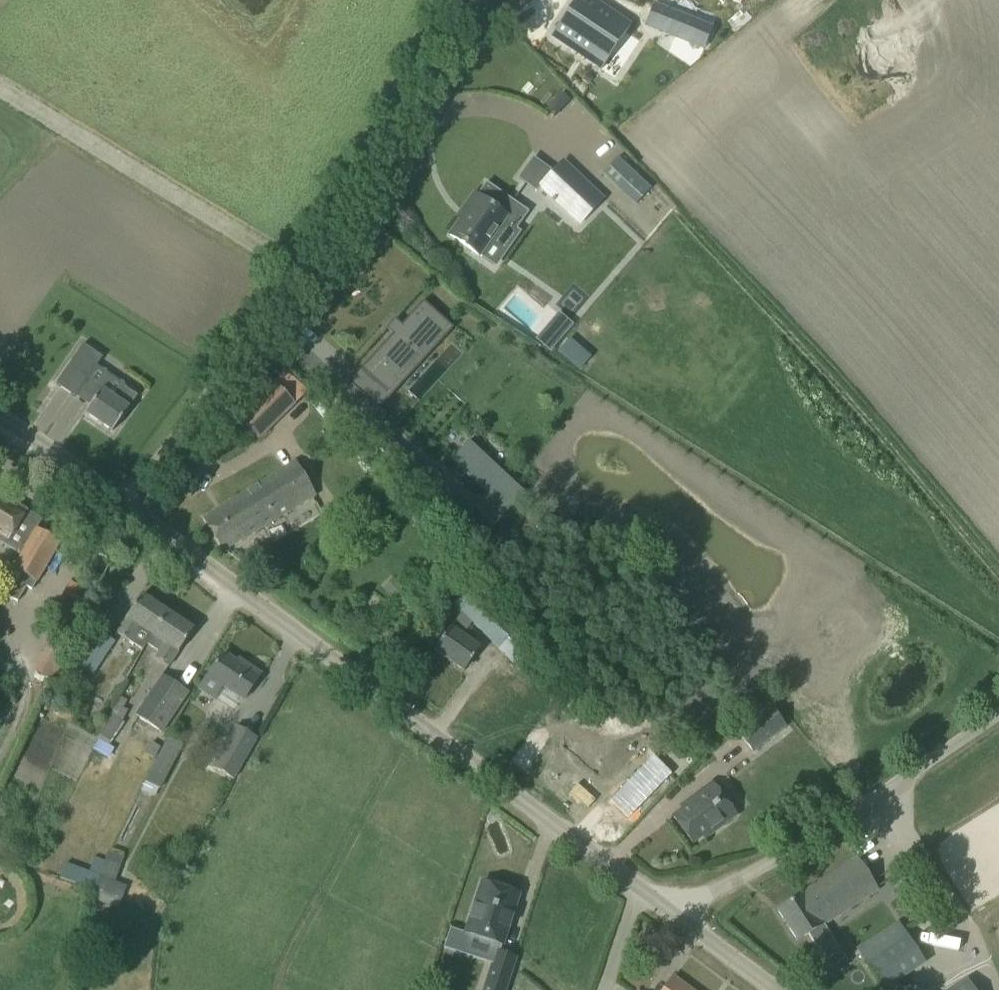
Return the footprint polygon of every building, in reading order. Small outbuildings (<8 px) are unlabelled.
[(630,25),(597,3),(592,0),(575,0),(551,36),(601,69),(630,25)] [(653,4),(644,26),(702,50),(711,27),(653,4)] [(560,93),(545,110),(554,117),(569,100),(560,93)] [(533,158),(518,179),(533,190),(537,186),(579,226),(603,200),(562,161),(552,172),(533,158)] [(467,210),(449,235),(478,256),(489,242),(503,252),(517,232),(515,230),(527,212),(486,183),(477,196),(474,194),(464,208),(467,210)] [(392,334),(359,371),(386,395),(398,382),(394,378),(423,347),(427,350),(450,325),(423,300),(400,325),(395,320),(387,329),(392,334)] [(82,345),(55,385),(74,398),(101,358),(82,345)] [(234,415),(258,439),(293,403),(269,379),(234,415)] [(127,407),(135,396),(123,388),(116,399),(101,389),(85,413),(112,431),(128,408),(127,407)] [(525,492),(498,466),(509,455),(495,441),(484,453),(469,439),(450,458),(485,493),(473,505),(493,525),(525,492)] [(202,519),(222,551),(316,494),(295,461),(202,519)] [(18,552),(5,574),(0,582),(0,591),(18,601),(27,587),(31,589),(59,542),(37,529),(42,520),(27,511),(0,495),(0,542),(18,552)] [(382,589),(393,599),(404,588),(393,578),(382,589)] [(49,620),(72,632),(93,594),(70,581),(49,620)] [(146,644),(147,644),(152,635),(167,612),(141,595),(116,633),(142,650),(146,644)] [(152,635),(147,644),(158,651),(154,658),(168,667),(193,630),(167,612),(152,635)] [(450,627),(433,650),(463,671),(480,648),(463,636),(451,628),(450,627)] [(75,663),(91,674),(93,675),(115,642),(97,631),(75,663)] [(35,672),(55,681),(72,643),(52,634),(35,672)] [(198,690),(214,701),(223,688),(242,701),(260,675),(237,659),(235,662),(222,654),(198,690)] [(134,716),(162,734),(189,693),(161,675),(134,716)] [(752,751),(784,726),(769,707),(738,732),(752,751)] [(212,768),(234,780),(258,738),(235,726),(212,768)] [(144,781),(160,789),(183,745),(168,736),(144,781)] [(154,759),(161,747),(151,742),(144,754),(154,759)] [(656,750),(614,795),(632,812),(674,767),(656,750)] [(735,815),(711,783),(690,799),(692,803),(672,817),(691,843),(709,830),(711,833),(735,815)] [(100,874),(95,890),(91,899),(118,909),(127,886),(115,882),(121,865),(119,864),(122,856),(108,851),(100,874)] [(856,859),(777,910),(797,941),(808,934),(816,947),(831,937),(822,924),(876,890),(856,859)] [(75,883),(95,890),(100,874),(81,867),(75,883)] [(501,945),(518,894),(482,882),(465,933),(501,945)] [(857,950),(883,989),(888,987),(897,981),(924,963),(898,923),(857,950)] [(515,958),(496,952),(483,989),(504,989),(515,958)] [(672,978),(664,989),(688,989),(672,978)] [(897,981),(888,987),(890,989),(903,989),(897,981)]
